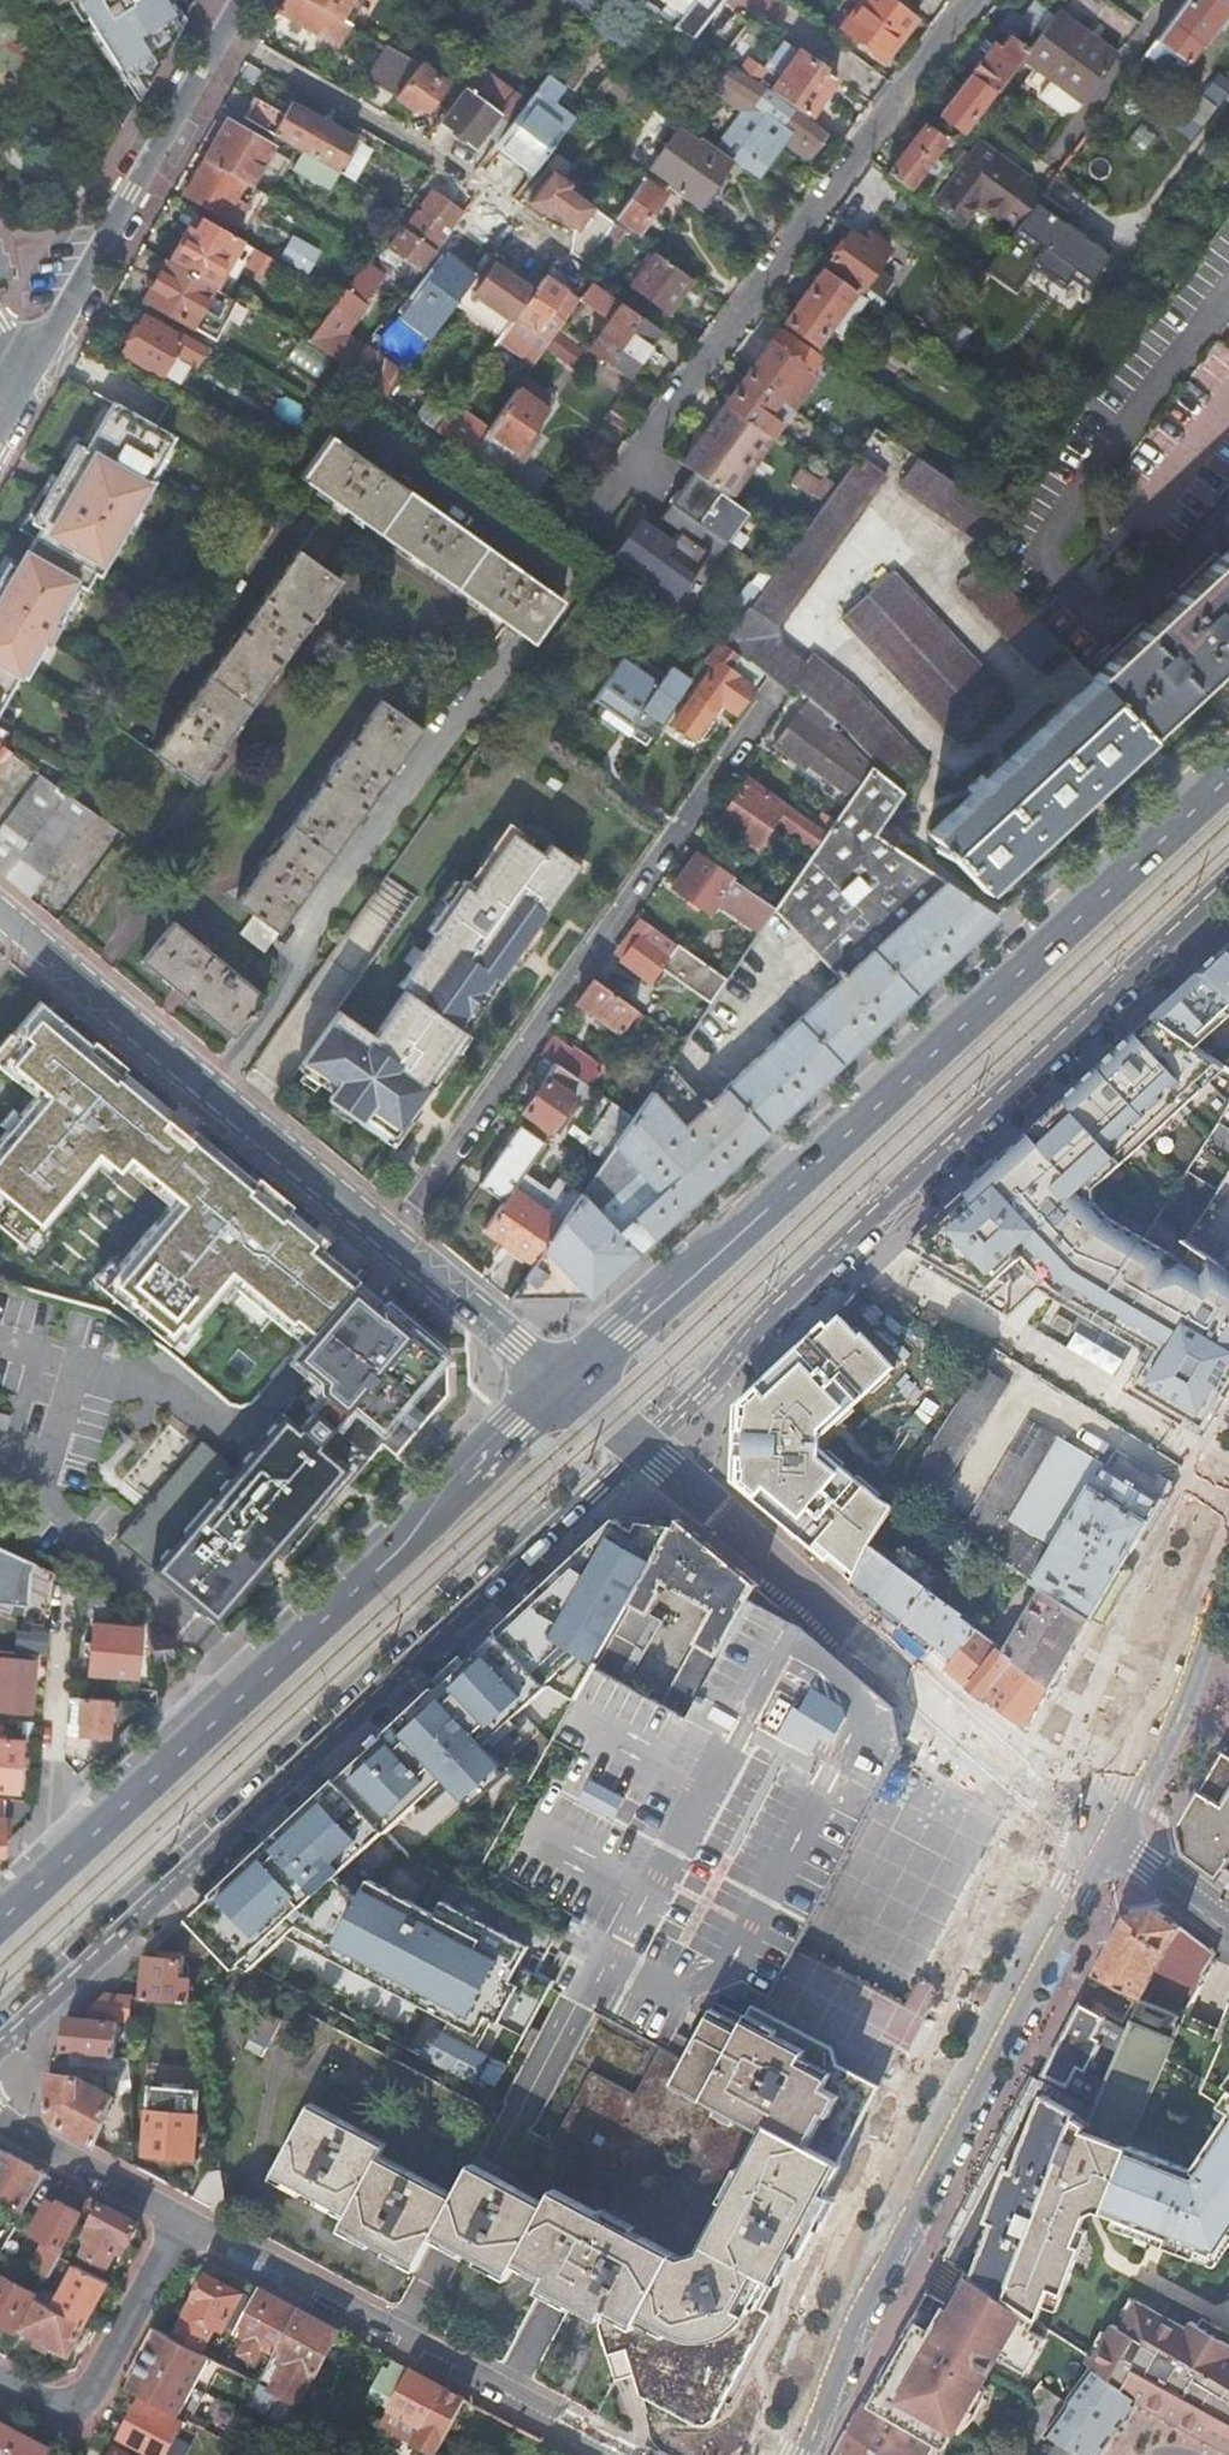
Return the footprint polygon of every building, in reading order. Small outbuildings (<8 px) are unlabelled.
[(75,0),(72,0),(68,2),(80,22),(86,18),(75,0)] [(178,28),(171,16),(178,12),(178,11),(171,0),(75,0),(86,18),(118,69),(119,70),(127,64),(143,90),(143,89),(178,29),(178,28)] [(278,13),(293,22),(303,27),(339,48),(352,25),(342,19),(309,0),(286,0),(278,13)] [(342,19),(354,0),(309,0),(342,19)] [(595,13),(605,0),(577,0),(595,13)] [(685,13),(673,28),(689,37),(691,39),(722,0),(695,0),(685,13)] [(912,10),(912,9),(900,0),(867,0),(845,28),(883,58),(902,34),(896,30),(912,10)] [(1155,41),(1187,65),(1203,44),(1204,45),(1228,11),(1228,0),(1185,0),(1155,41)] [(912,9),(912,10),(896,30),(902,34),(918,14),(912,9)] [(178,12),(171,16),(178,28),(178,29),(184,20),(179,11),(178,11),(178,12)] [(1040,35),(1028,52),(1024,57),(1054,79),(1084,102),(1108,68),(1115,59),(1085,36),(1088,33),(1059,11),(1057,13),(1040,35)] [(1011,39),(1028,52),(1040,35),(1012,14),(1000,30),(1011,39)] [(299,34),(303,27),(293,22),(289,28),(299,34)] [(995,47),(973,75),(997,93),(1024,57),(1028,52),(1011,39),(1001,51),(995,47)] [(780,96),(809,117),(836,77),(784,41),(770,62),(776,75),(781,79),(772,91),(780,96)] [(1187,65),(1155,41),(1146,53),(1143,57),(1175,81),(1187,65)] [(449,52),(439,44),(426,61),(433,66),(436,68),(449,52)] [(400,96),(423,65),(391,47),(372,79),(400,96)] [(780,96),(772,91),(716,57),(704,75),(719,86),(715,91),(744,111),(717,148),(733,160),(759,178),(785,142),(810,160),(829,133),(778,99),(780,96)] [(749,60),(742,71),(758,81),(765,70),(749,60)] [(426,61),(423,65),(429,71),(433,66),(426,61)] [(143,90),(127,64),(119,70),(118,69),(117,70),(137,102),(144,89),(143,89),(143,90)] [(449,86),(423,65),(400,96),(398,98),(415,112),(421,104),(430,111),(449,86)] [(489,129),(501,138),(528,103),(482,70),(444,122),(476,146),(486,134),(489,129)] [(633,88),(611,72),(602,85),(624,101),(633,88)] [(566,91),(547,77),(529,102),(528,103),(501,138),(498,143),(538,171),(568,130),(549,116),(556,106),(566,91)] [(943,116),(963,131),(992,94),(972,79),(943,116)] [(1084,102),(1054,79),(1040,97),(1061,113),(1076,111),(1084,102)] [(1206,102),(1220,112),(1228,101),(1228,83),(1224,79),(1206,102)] [(1186,95),(1168,122),(1192,137),(1209,110),(1186,95)] [(258,101),(246,120),(280,139),(316,160),(341,174),(358,145),(295,109),(289,118),(258,101)] [(575,121),(556,106),(549,116),(568,130),(575,121)] [(247,184),(254,188),(271,157),(273,152),(227,126),(207,162),(247,184)] [(889,174),(908,189),(945,141),(925,126),(889,174)] [(489,129),(486,134),(498,143),(501,138),(489,129)] [(699,209),(733,160),(717,148),(702,138),(698,143),(678,130),(653,168),(674,182),(670,188),(699,209)] [(316,160),(280,139),(273,152),(271,157),(305,177),(316,160)] [(1019,227),(1043,193),(1027,182),(1029,180),(980,147),(936,206),(962,224),(979,202),(1002,218),(1003,216),(1019,227)] [(341,174),(316,160),(305,177),(332,192),(342,175),(341,174)] [(237,200),(247,184),(207,162),(187,198),(239,226),(250,207),(237,200)] [(574,245),(571,252),(588,263),(599,246),(615,222),(568,188),(571,184),(554,172),(532,201),(551,214),(554,210),(578,228),(573,234),(574,239),(574,245)] [(618,217),(639,232),(666,194),(645,179),(618,217)] [(254,209),(263,193),(254,188),(247,184),(237,200),(250,207),(254,209)] [(420,273),(464,213),(433,191),(388,250),(420,273)] [(1068,211),(1043,193),(1019,227),(989,269),(1015,288),(1033,262),(1064,284),(1070,275),(1087,286),(1109,256),(1109,254),(1070,227),(1062,220),(1068,211)] [(1077,217),(1068,211),(1062,220),(1070,227),(1077,217)] [(205,221),(197,216),(190,228),(198,232),(205,221)] [(243,243),(205,221),(198,232),(190,228),(169,263),(217,290),(243,243)] [(625,229),(615,222),(599,246),(609,253),(625,229)] [(883,244),(877,252),(862,241),(852,234),(829,267),(857,287),(855,290),(858,292),(880,309),(885,302),(881,299),(893,283),(877,271),(892,251),(883,244)] [(868,234),(862,241),(877,252),(883,244),(868,234)] [(293,245),(285,259),(310,273),(321,253),(306,245),(303,251),(293,245)] [(266,256),(257,251),(247,268),(269,281),(280,264),(266,256)] [(671,312),(694,279),(657,252),(634,285),(671,312)] [(1087,286),(1101,297),(1125,265),(1109,254),(1109,256),(1087,286)] [(453,309),(456,304),(474,279),(445,258),(428,281),(428,282),(417,296),(435,309),(441,300),(453,309)] [(474,279),(456,304),(502,337),(534,291),(489,259),(474,279)] [(217,290),(169,263),(167,262),(144,301),(192,328),(216,342),(238,302),(217,290)] [(560,275),(550,268),(545,275),(555,283),(560,275)] [(377,281),(363,270),(309,342),(345,367),(349,370),(358,357),(364,349),(346,336),(373,300),(367,295),(377,281)] [(855,290),(826,270),(786,323),(818,346),(858,292),(855,290)] [(545,275),(534,291),(502,337),(500,340),(534,365),(580,301),(555,283),(545,275)] [(627,377),(661,330),(623,303),(593,282),(582,298),(611,319),(594,343),(589,350),(627,377)] [(208,347),(186,335),(183,340),(154,324),(145,319),(124,354),(181,387),(194,363),(198,365),(208,347)] [(157,319),(154,324),(183,340),(186,335),(157,319)] [(797,362),(808,346),(784,328),(749,377),(780,400),(795,410),(818,377),(797,362)] [(1170,559),(1228,482),(1228,346),(1218,338),(1094,499),(1170,559)] [(358,357),(349,370),(360,378),(389,397),(397,386),(398,385),(358,357)] [(349,370),(345,367),(315,408),(331,416),(360,378),(349,370)] [(767,418),(780,400),(749,377),(728,406),(768,436),(773,439),(781,427),(767,418)] [(557,401),(525,378),(518,387),(550,410),(557,401)] [(397,386),(389,397),(397,404),(436,430),(444,418),(397,386)] [(483,436),(470,455),(501,478),(520,452),(534,432),(541,423),(549,411),(550,410),(518,387),(489,428),(488,430),(483,436)] [(153,483),(148,480),(162,456),(172,438),(112,403),(84,451),(75,446),(57,478),(31,523),(41,528),(34,539),(17,570),(8,565),(0,580),(0,708),(19,675),(32,651),(39,655),(56,625),(75,592),(79,585),(85,589),(94,573),(99,576),(116,547),(136,513),(153,483)] [(444,418),(436,430),(470,455),(483,436),(488,430),(489,428),(454,404),(449,412),(444,418)] [(684,465),(694,473),(725,495),(768,436),(728,406),(727,405),(684,465)] [(858,449),(883,462),(894,442),(869,428),(858,449)] [(520,452),(501,478),(509,484),(542,438),(534,432),(520,452)] [(768,436),(725,495),(731,500),(775,440),(773,439),(768,436)] [(316,489),(329,499),(359,457),(345,447),(331,437),(301,479),(316,489)] [(169,460),(162,456),(148,480),(153,482),(155,484),(169,460)] [(359,457),(329,499),(517,633),(532,644),(562,602),(546,591),(359,457)] [(886,477),(856,457),(836,485),(826,498),(824,502),(793,545),(749,607),(722,644),(738,656),(754,669),(762,675),(773,684),(785,694),(787,692),(792,684),(794,682),(812,697),(822,706),(838,719),(836,721),(835,723),(831,729),(862,756),(861,757),(873,767),(900,789),(928,764),(884,719),(857,690),(812,657),(807,663),(780,643),(778,628),(886,477)] [(965,490),(918,459),(899,485),(992,548),(1010,520),(972,495),(965,490)] [(812,493),(824,502),(826,498),(836,485),(824,477),(820,482),(803,469),(792,483),(810,496),(812,493)] [(31,523),(57,478),(50,473),(18,529),(34,539),(41,528),(31,523)] [(709,555),(717,561),(750,514),(731,500),(725,495),(694,473),(659,520),(681,536),(675,546),(642,521),(633,532),(634,533),(618,554),(649,577),(644,584),(673,606),(709,555)] [(143,517),(136,513),(116,547),(123,551),(143,517)] [(1092,677),(1096,680),(1147,736),(1228,660),(1228,550),(1092,677)] [(153,755),(195,785),(340,581),(299,551),(153,755)] [(1062,644),(984,561),(983,560),(958,585),(965,591),(1037,668),(1062,644)] [(843,617),(906,685),(958,739),(1008,695),(943,626),(893,572),(843,617)] [(82,596),(75,592),(56,625),(63,629),(82,596)] [(722,644),(719,641),(704,663),(714,670),(674,726),(694,740),(723,701),(738,710),(753,688),(728,671),(738,656),(722,644)] [(39,655),(32,651),(19,675),(26,678),(39,655)] [(738,656),(728,671),(753,688),(762,675),(754,669),(738,656)] [(621,662),(595,699),(632,725),(632,724),(638,727),(633,735),(648,745),(650,742),(691,682),(671,669),(659,687),(621,662)] [(1147,736),(1096,680),(1084,691),(932,833),(942,843),(937,847),(942,853),(947,849),(983,889),(1137,745),(1147,736)] [(810,764),(853,796),(873,767),(861,757),(862,756),(831,729),(835,723),(836,721),(838,719),(822,706),(812,697),(779,744),(809,766),(810,764)] [(242,935),(265,952),(423,730),(382,700),(238,903),(255,917),(242,935)] [(10,754),(0,746),(0,767),(10,754)] [(535,1265),(511,1300),(588,1299),(699,1197),(811,1092),(999,916),(938,876),(875,835),(904,792),(900,789),(873,767),(853,796),(836,821),(828,832),(817,849),(776,909),(775,912),(840,983),(706,1107),(670,1065),(634,1119),(594,1178),(562,1224),(535,1265)] [(94,813),(61,790),(41,775),(0,831),(0,874),(30,899),(94,813)] [(750,778),(746,783),(721,819),(757,845),(775,820),(817,849),(828,832),(817,825),(750,778)] [(817,825),(828,832),(836,821),(825,814),(817,825)] [(406,991),(375,1036),(339,1011),(297,1069),(304,1073),(319,1084),(333,1093),(329,1098),(335,1103),(354,1117),(361,1121),(364,1116),(392,1135),(395,1137),(431,1086),(426,1083),(438,1067),(452,1047),(463,1031),(458,1028),(469,1012),(483,992),(494,977),(500,980),(512,963),(538,926),(578,870),(581,865),(572,859),(552,845),(544,855),(513,833),(499,852),(486,871),(475,888),(465,881),(462,885),(448,903),(429,931),(436,936),(400,987),(406,991)] [(704,858),(735,880),(745,864),(714,842),(704,858)] [(479,866),(486,871),(499,852),(492,847),(479,866)] [(575,853),(572,859),(581,865),(578,870),(583,873),(589,863),(575,853)] [(776,909),(735,880),(704,858),(698,854),(675,886),(691,898),(695,900),(691,906),(698,910),(702,906),(714,914),(721,904),(739,916),(761,931),(775,912),(776,909)] [(441,898),(448,903),(462,885),(454,880),(441,898)] [(664,969),(711,1005),(728,980),(643,918),(621,948),(628,953),(623,960),(654,982),(664,969)] [(252,1021),(260,1013),(257,1010),(267,999),(175,922),(142,961),(233,1038),(249,1019),(252,1021)] [(545,932),(538,926),(512,963),(519,968),(545,932)] [(617,955),(623,960),(628,953),(621,948),(617,955)] [(1153,1019),(1226,1069),(1228,1070),(1228,949),(1218,960),(1184,991),(1153,1019)] [(633,1039),(648,1018),(594,979),(578,1003),(604,1020),(600,1025),(607,1030),(611,1025),(633,1039)] [(491,997),(483,992),(469,1012),(477,1018),(491,997)] [(34,999),(0,1038),(0,1069),(25,1090),(0,1120),(0,1229),(29,1253),(90,1172),(104,1179),(113,1165),(159,1207),(94,1289),(172,1356),(228,1288),(275,1326),(280,1316),(311,1337),(353,1287),(314,1254),(323,1240),(34,999)] [(908,1248),(1011,1310),(1036,1286),(1152,1350),(1131,1383),(1202,1426),(1228,1384),(1228,1269),(1220,1262),(1210,1278),(1097,1203),(1098,1187),(1226,1069),(1153,1019),(908,1248)] [(551,1040),(542,1054),(557,1065),(561,1067),(570,1054),(551,1040)] [(459,1052),(452,1047),(438,1067),(445,1073),(459,1052)] [(570,1054),(561,1067),(586,1085),(595,1071),(570,1054)] [(561,1067),(557,1065),(524,1112),(553,1132),(586,1085),(561,1067)] [(319,1084),(304,1073),(299,1081),(314,1091),(319,1084)] [(354,1117),(335,1103),(330,1110),(349,1124),(354,1117)] [(603,1110),(592,1139),(605,1144),(616,1116),(603,1110)] [(387,1142),(392,1135),(364,1116),(361,1121),(359,1123),(387,1142)] [(478,1185),(504,1202),(512,1190),(545,1144),(519,1126),(478,1185)] [(504,1202),(485,1230),(535,1265),(562,1224),(512,1190),(504,1202)] [(1228,1269),(1228,1247),(1220,1262),(1228,1269)] [(311,1337),(293,1358),(321,1381),(304,1401),(297,1395),(235,1469),(222,1457),(203,1441),(192,1454),(188,1459),(169,1481),(164,1487),(154,1499),(118,1542),(216,1624),(263,1568),(275,1553),(278,1555),(285,1562),(383,1446),(396,1457),(448,1395),(449,1349),(390,1300),(382,1311),(353,1287),(311,1337)] [(817,1341),(813,1337),(730,1414),(732,1485),(811,1553),(851,1587),(871,1546),(896,1506),(883,1498),(823,1447),(824,1436),(896,1364),(864,1333),(861,1336),(841,1316),(817,1341)] [(1010,1385),(984,1369),(905,1493),(930,1510),(1010,1385)] [(1045,1589),(1091,1620),(1173,1482),(1171,1481),(1148,1467),(1119,1450),(1109,1466),(1031,1419),(961,1532),(1045,1589)] [(203,1441),(222,1457),(222,1454),(203,1437),(192,1449),(192,1454),(203,1441)] [(168,1477),(169,1481),(188,1459),(184,1459),(168,1477)] [(152,1497),(154,1499),(164,1487),(161,1487),(152,1497)] [(570,1701),(681,1521),(600,1516),(179,1911),(189,1920),(215,1948),(237,1969),(252,1969),(284,1940),(466,2033),(475,2013),(488,2021),(508,1985),(498,1980),(516,1947),(430,1901),(424,1913),(354,1880),(343,1896),(323,1876),(405,1800),(415,1812),(437,1790),(447,1801),(487,1763),(480,1754),(515,1724),(510,1717),(543,1687),(570,1701)] [(681,1521),(666,1548),(631,1608),(619,1630),(607,1650),(596,1668),(686,1717),(749,1602),(757,1588),(758,1586),(681,1521)] [(904,1547),(893,1562),(871,1546),(851,1587),(872,1604),(899,1627),(929,1587),(914,1577),(925,1562),(904,1547)] [(0,1547),(0,1608),(12,1612),(15,1603),(23,1606),(28,1572),(32,1563),(0,1547)] [(276,1557),(278,1555),(275,1553),(263,1568),(265,1570),(267,1568),(270,1568),(276,1560),(276,1557)] [(956,1658),(979,1630),(962,1616),(965,1612),(929,1587),(899,1627),(916,1642),(928,1652),(936,1643),(956,1658)] [(115,1602),(85,1588),(80,1623),(92,1625),(91,1641),(85,1640),(83,1655),(89,1656),(87,1673),(136,1678),(140,1629),(112,1626),(115,1602)] [(1052,1686),(1091,1620),(1045,1589),(1008,1652),(1052,1686)] [(876,2006),(784,1957),(832,1867),(840,1871),(843,1870),(846,1868),(881,1801),(882,1798),(881,1795),(879,1793),(840,1772),(799,1751),(790,1746),(751,1725),(743,1714),(790,1624),(749,1602),(686,1717),(596,1668),(572,1711),(562,1729),(477,1880),(569,1932),(566,1937),(563,1938),(560,1938),(553,1950),(540,1974),(570,1991),(461,2199),(386,2159),(393,2146),(316,2106),(278,2176),(355,2217),(348,2229),(424,2269),(442,2237),(458,2246),(518,2277),(524,2267),(553,2282),(548,2292),(608,2324),(602,2335),(612,2365),(630,2360),(640,2389),(710,2426),(712,2425),(715,2417),(723,2422),(761,2350),(757,2335),(782,2288),(784,2289),(792,2274),(801,2258),(817,2228),(833,2198),(842,2180),(849,2168),(838,2162),(869,2103),(878,2108),(886,2092),(842,2071),(876,2006)] [(1027,1728),(1052,1686),(1008,1652),(979,1630),(956,1658),(947,1669),(983,1699),(986,1696),(1027,1728)] [(169,1639),(148,1642),(151,1663),(172,1661),(169,1639)] [(31,1715),(35,1661),(0,1657),(0,1712),(31,1715)] [(80,1697),(69,1696),(66,1734),(66,1736),(77,1737),(80,1697)] [(110,1707),(110,1700),(80,1697),(77,1737),(107,1740),(109,1716),(116,1716),(117,1708),(110,1707)] [(806,1738),(807,1739),(813,1739),(818,1737),(829,1718),(829,1713),(827,1708),(824,1706),(819,1704),(816,1704),(812,1706),(810,1708),(800,1726),(800,1730),(800,1731),(800,1732),(801,1733),(801,1734),(802,1735),(803,1736),(804,1737),(805,1738),(806,1738)] [(800,1731),(800,1730),(790,1746),(799,1751),(806,1738),(805,1738),(804,1737),(803,1736),(802,1735),(801,1734),(801,1733),(800,1732),(800,1731)] [(17,1793),(22,1741),(0,1739),(0,1792),(17,1793)] [(1221,1752),(1177,1826),(1179,1827),(1177,1830),(1182,1853),(1184,1853),(1186,1857),(1217,1881),(1224,1871),(1228,1875),(1228,1757),(1221,1752)] [(77,1754),(68,1763),(78,1772),(87,1764),(77,1754)] [(1181,2015),(1218,1956),(1158,1911),(1128,1917),(1097,1975),(1142,2000),(1178,2014),(1181,2015)] [(189,1938),(212,1950),(215,1948),(198,1930),(189,1920),(181,1928),(189,1938)] [(182,1958),(192,1958),(189,1938),(181,1928),(156,1951),(161,1955),(159,1961),(148,1959),(146,1961),(142,2001),(188,2006),(190,1983),(179,1981),(182,1958)] [(189,1938),(192,1958),(203,1959),(212,1950),(189,1938)] [(896,2017),(876,2006),(842,2071),(886,2092),(933,2004),(935,1997),(933,1990),(928,1986),(924,1984),(921,1984),(915,1986),(911,1989),(896,2017)] [(119,2026),(131,2027),(131,2000),(107,1998),(89,2014),(88,2022),(119,2026)] [(1125,2107),(1178,2014),(1142,2000),(1128,2031),(1101,2094),(1125,2107)] [(1080,2005),(1043,2073),(1097,2102),(1101,2094),(1128,2031),(1080,2005)] [(1186,2017),(1181,2015),(1178,2014),(1125,2107),(1101,2094),(1097,2102),(1095,2108),(1088,2123),(1078,2116),(1077,2119),(1087,2126),(1085,2130),(1129,2147),(1129,2146),(1186,2017)] [(67,2020),(62,2054),(115,2059),(119,2026),(88,2022),(67,2020)] [(432,2024),(415,2052),(469,2083),(485,2055),(432,2024)] [(53,2125),(95,2147),(114,2099),(79,2078),(50,2075),(47,2106),(53,2125)] [(1079,2115),(1078,2116),(1088,2123),(1095,2108),(1040,2078),(1039,2081),(1062,2092),(1058,2100),(1079,2115)] [(1006,2298),(1077,2119),(1078,2116),(1079,2115),(1058,2100),(1062,2092),(1039,2081),(970,2208),(949,2246),(942,2258),(962,2271),(970,2276),(1005,2299),(1006,2298)] [(202,2094),(154,2088),(146,2155),(195,2161),(202,2094)] [(1219,2106),(1228,2113),(1228,2092),(1219,2106)] [(880,2109),(878,2108),(869,2103),(838,2162),(849,2168),(880,2109)] [(1192,2171),(1129,2146),(1129,2147),(1085,2130),(1087,2126),(1077,2119),(1006,2298),(1039,2320),(1044,2306),(1051,2289),(1065,2295),(1083,2248),(1075,2245),(1082,2228),(1086,2216),(1091,2214),(1097,2212),(1115,2219),(1167,2240),(1164,2248),(1196,2261),(1199,2252),(1212,2257),(1228,2233),(1228,2234),(1228,2114),(1192,2171)] [(44,2175),(1,2152),(0,2154),(0,2199),(24,2212),(44,2175)] [(194,2200),(228,2219),(221,2172),(207,2173),(194,2200)] [(808,2262),(840,2202),(833,2198),(817,2228),(801,2258),(808,2262)] [(843,2204),(840,2202),(808,2262),(811,2264),(843,2204)] [(29,2234),(61,2251),(81,2215),(60,2203),(53,2216),(43,2210),(29,2234)] [(139,2226),(101,2205),(90,2225),(92,2226),(82,2244),(88,2248),(83,2256),(107,2269),(116,2253),(122,2243),(128,2246),(139,2226)] [(1167,2240),(1115,2219),(1112,2227),(1156,2245),(1164,2248),(1167,2240)] [(1075,2245),(1083,2248),(1089,2231),(1082,2228),(1075,2245)] [(1196,2261),(1215,2268),(1228,2246),(1228,2234),(1228,2233),(1212,2257),(1199,2252),(1196,2261)] [(122,2243),(116,2253),(123,2256),(128,2246),(122,2243)] [(54,2309),(85,2326),(108,2284),(77,2267),(54,2309)] [(962,2271),(943,2306),(951,2310),(970,2276),(962,2271)] [(235,2333),(252,2302),(242,2296),(243,2295),(207,2275),(174,2339),(200,2354),(215,2326),(223,2331),(225,2328),(235,2334),(235,2333)] [(847,2437),(876,2454),(925,2454),(932,2441),(946,2448),(956,2430),(961,2432),(986,2386),(982,2383),(992,2365),(981,2359),(990,2343),(1000,2349),(1008,2353),(1006,2358),(1027,2370),(1044,2336),(1029,2328),(1034,2320),(1005,2300),(1005,2299),(970,2276),(951,2310),(943,2306),(930,2329),(911,2319),(847,2437)] [(16,2334),(38,2296),(2,2277),(0,2281),(0,2326),(16,2334)] [(299,2311),(259,2289),(252,2302),(235,2333),(248,2340),(240,2354),(256,2363),(264,2349),(275,2356),(299,2311)] [(1051,2289),(1044,2306),(1058,2312),(1065,2295),(1051,2289)] [(1128,2318),(1137,2302),(1131,2298),(1122,2315),(1128,2318)] [(54,2309),(38,2300),(22,2330),(68,2356),(85,2326),(54,2309)] [(1228,2452),(1228,2343),(1227,2342),(1209,2331),(1199,2326),(1191,2321),(1186,2330),(1137,2302),(1128,2318),(1121,2329),(1114,2325),(1108,2335),(1095,2357),(1090,2354),(1086,2352),(1085,2353),(1088,2355),(1085,2363),(1091,2368),(1137,2402),(1145,2406),(1222,2448),(1228,2452)] [(341,2333),(299,2311),(275,2356),(259,2385),(298,2405),(314,2377),(316,2378),(341,2333)] [(1228,2343),(1228,2333),(1223,2330),(1203,2319),(1199,2326),(1209,2331),(1227,2342),(1228,2343)] [(174,2339),(152,2328),(121,2386),(185,2420),(216,2362),(200,2354),(174,2339)] [(1103,2332),(1090,2354),(1095,2357),(1108,2335),(1103,2332)] [(1000,2349),(990,2343),(981,2359),(992,2365),(1000,2349)] [(360,2391),(390,2407),(410,2370),(385,2356),(381,2363),(376,2361),(360,2391)] [(1137,2402),(1091,2368),(1071,2398),(1069,2404),(1047,2436),(1054,2440),(1077,2454),(1101,2454),(1107,2446),(1113,2438),(1119,2430),(1118,2429),(1127,2416),(1137,2402)] [(444,2388),(410,2370),(390,2407),(389,2410),(381,2425),(436,2454),(437,2454),(465,2399),(444,2388)] [(1047,2436),(1069,2404),(1053,2394),(1031,2425),(1047,2436)] [(121,2437),(153,2454),(166,2454),(183,2423),(142,2401),(121,2437)] [(712,2425),(710,2426),(718,2431),(723,2422),(715,2417),(712,2425)] [(0,2423),(0,2454),(9,2454),(20,2434),(0,2423)] [(20,2434),(9,2454),(50,2454),(52,2452),(20,2434)] [(136,2454),(153,2454),(121,2437),(117,2445),(136,2454)] [(847,2437),(838,2454),(876,2454),(847,2437)] [(1054,2440),(1050,2446),(1058,2452),(1056,2454),(1077,2454),(1054,2440)] [(991,2444),(983,2454),(1009,2454),(991,2444)]
